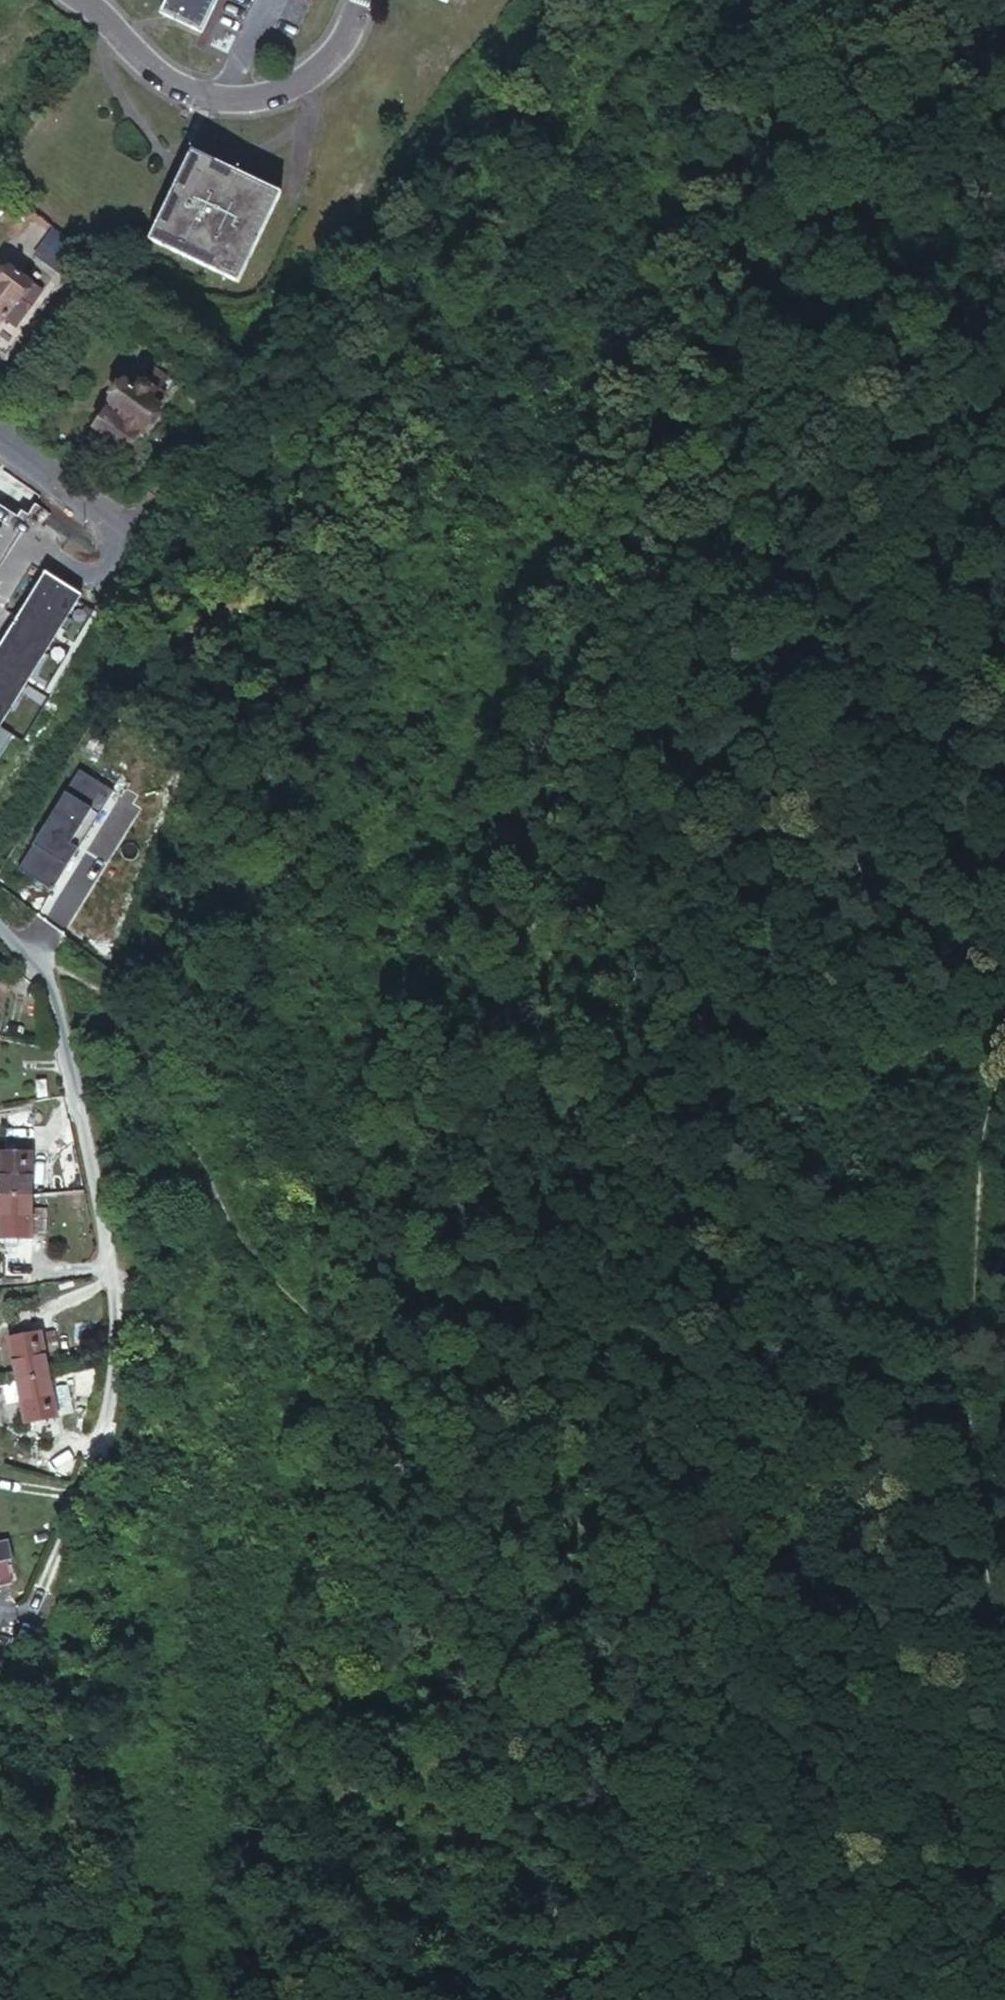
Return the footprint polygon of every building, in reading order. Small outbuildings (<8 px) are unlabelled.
[(224,0),(171,0),(162,18),(206,38),(224,0)] [(191,153),(145,241),(232,286),(279,199),(191,153)] [(63,238),(54,230),(34,257),(68,284),(89,258),(63,238)] [(0,279),(0,323),(1,322),(11,330),(21,317),(33,303),(38,296),(16,280),(20,275),(13,269),(10,274),(5,272),(0,279)] [(114,398),(97,423),(131,444),(142,427),(143,428),(169,387),(162,383),(170,371),(154,361),(147,372),(144,371),(138,381),(128,375),(113,397),(114,398)] [(50,579),(42,574),(63,542),(41,526),(45,515),(30,506),(19,522),(0,510),(0,718),(30,671),(76,598),(73,595),(68,592),(60,586),(50,579)] [(46,688),(22,727),(36,737),(61,697),(46,688)] [(22,727),(17,735),(32,744),(36,737),(22,727)] [(9,1196),(18,1196),(26,1196),(30,1196),(30,1152),(0,1151),(0,1196),(9,1196)] [(29,1239),(29,1237),(29,1207),(29,1203),(30,1196),(26,1196),(18,1196),(9,1196),(0,1196),(0,1238),(29,1239)] [(41,1208),(29,1207),(29,1237),(42,1237),(41,1208)] [(5,1336),(10,1382),(32,1377),(42,1375),(40,1358),(37,1335),(37,1332),(5,1336)] [(51,1332),(37,1335),(40,1358),(54,1356),(51,1332)] [(10,1382),(16,1424),(48,1420),(47,1411),(44,1387),(42,1375),(32,1377),(10,1382)] [(82,1380),(71,1381),(73,1400),(85,1398),(82,1380)] [(58,1385),(44,1387),(47,1411),(61,1410),(58,1385)] [(0,1541),(0,1586),(13,1583),(7,1561),(15,1559),(9,1539),(0,1541)]
